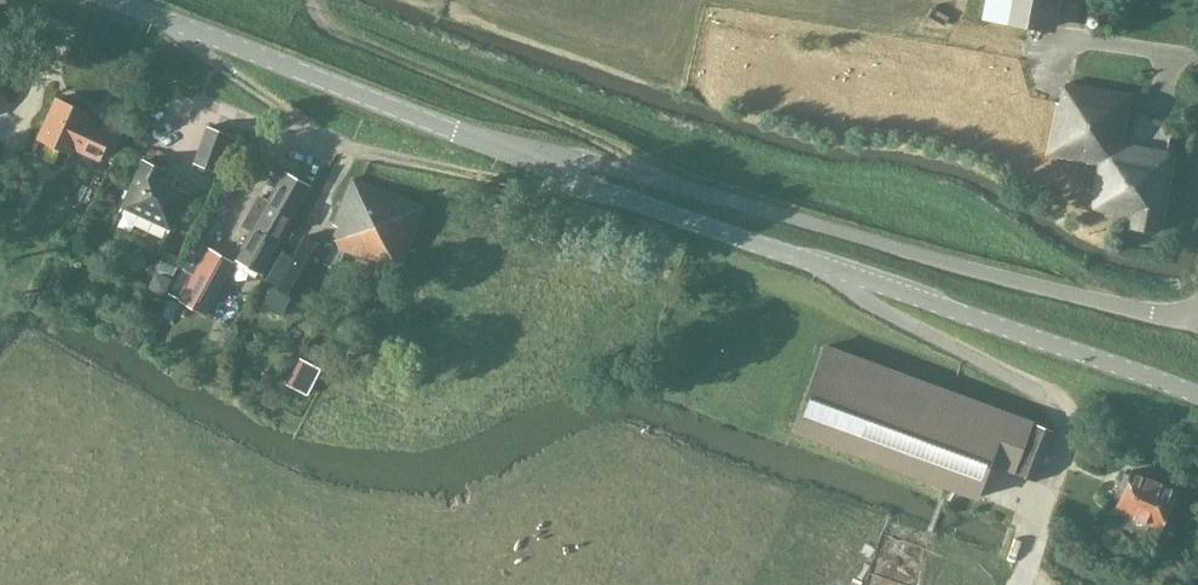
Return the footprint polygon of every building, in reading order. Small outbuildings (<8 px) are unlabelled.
[(982,18),(1057,32),(1062,0),(985,0),(982,18)] [(1156,232),(1170,151),(1123,143),(1131,94),(1064,82),(1059,101),(1055,101),(1046,154),(1097,164),(1088,205),(1108,210),(1108,214),(1129,219),(1128,227),(1156,232)] [(98,160),(110,132),(85,121),(88,114),(55,99),(37,139),(70,154),(72,148),(98,160)] [(206,127),(192,163),(215,172),(229,135),(206,127)] [(120,207),(168,229),(186,192),(171,186),(175,179),(162,173),(163,171),(141,161),(120,207)] [(236,258),(260,272),(308,186),(285,171),(268,201),(259,197),(243,225),(252,229),(236,258)] [(331,245),(397,271),(421,206),(350,178),(331,224),(337,226),(331,240),(331,245)] [(535,223),(530,237),(547,243),(552,228),(535,223)] [(328,249),(317,242),(304,235),(292,255),(280,249),(265,279),(275,284),(263,304),(280,314),(290,297),(299,302),(328,249)] [(234,264),(220,256),(206,248),(196,270),(194,273),(183,267),(169,292),(181,299),(179,301),(204,314),(221,285),(222,285),(234,264)] [(165,253),(158,267),(170,273),(177,259),(165,253)] [(161,295),(169,277),(159,272),(150,276),(145,287),(161,295)] [(792,433),(976,502),(990,465),(1014,472),(1035,480),(1054,431),(1034,423),(1034,424),(1005,413),(936,389),(824,347),(792,433)] [(299,358),(286,384),(305,393),(318,367),(299,358)] [(1160,530),(1178,489),(1131,468),(1128,474),(1123,472),(1117,488),(1121,491),(1113,510),(1126,515),(1122,525),(1144,534),(1148,525),(1160,530)]
